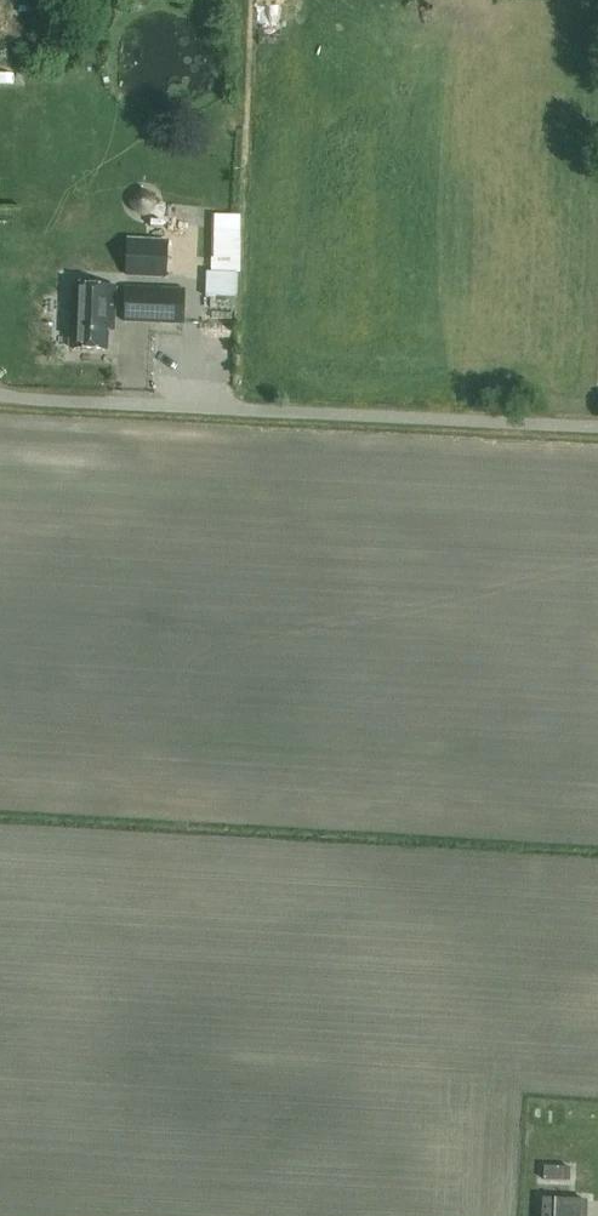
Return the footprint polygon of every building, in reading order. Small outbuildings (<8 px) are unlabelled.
[(211,209),(211,226),(241,226),(242,210),(211,209)] [(127,241),(125,272),(166,274),(168,244),(127,241)] [(122,323),(138,324),(183,327),(186,289),(124,285),(122,323)] [(115,319),(116,288),(73,286),(70,348),(106,349),(108,319),(115,319)] [(544,1179),(570,1181),(571,1168),(545,1166),(544,1179)] [(586,1202),(543,1200),(542,1215),(585,1215),(586,1202)]
